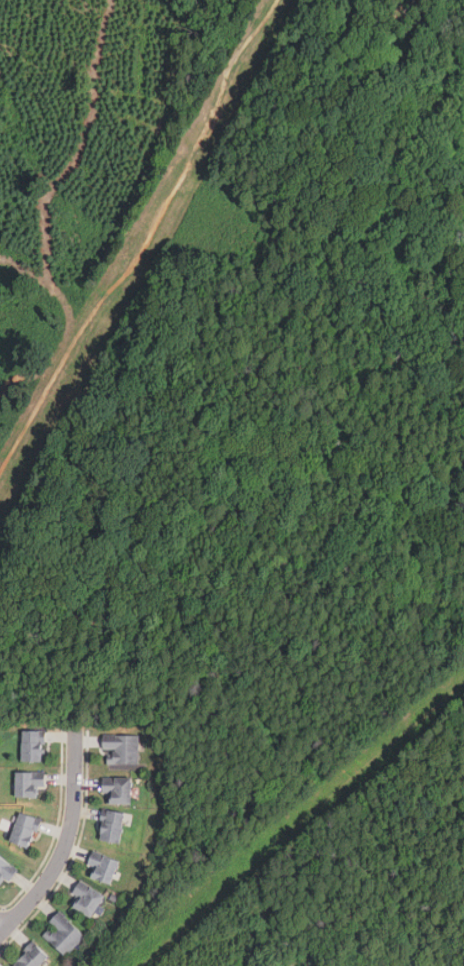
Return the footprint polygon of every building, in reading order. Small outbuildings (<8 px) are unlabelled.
[(43,763),(43,731),(23,731),(23,763),(43,763)] [(139,736),(104,736),(104,752),(108,752),(108,765),(139,765),(139,736)] [(46,789),(46,776),(35,776),(35,772),(16,772),(16,798),(38,798),(38,789),(46,789)] [(132,805),(132,778),(104,778),(104,805),(132,805)] [(101,841),(121,843),(125,813),(104,811),(101,841)] [(41,820),(21,813),(10,842),(30,849),(41,820)] [(98,867),(93,878),(111,885),(121,862),(93,851),(88,862),(98,867)] [(17,871),(0,856),(0,889),(17,871)] [(93,918),(106,895),(81,881),(68,904),(93,918)] [(55,927),(46,936),(66,956),(85,936),(60,911),(50,922),(55,927)] [(34,943),(14,965),(15,965),(41,965),(50,957),(34,943)]
